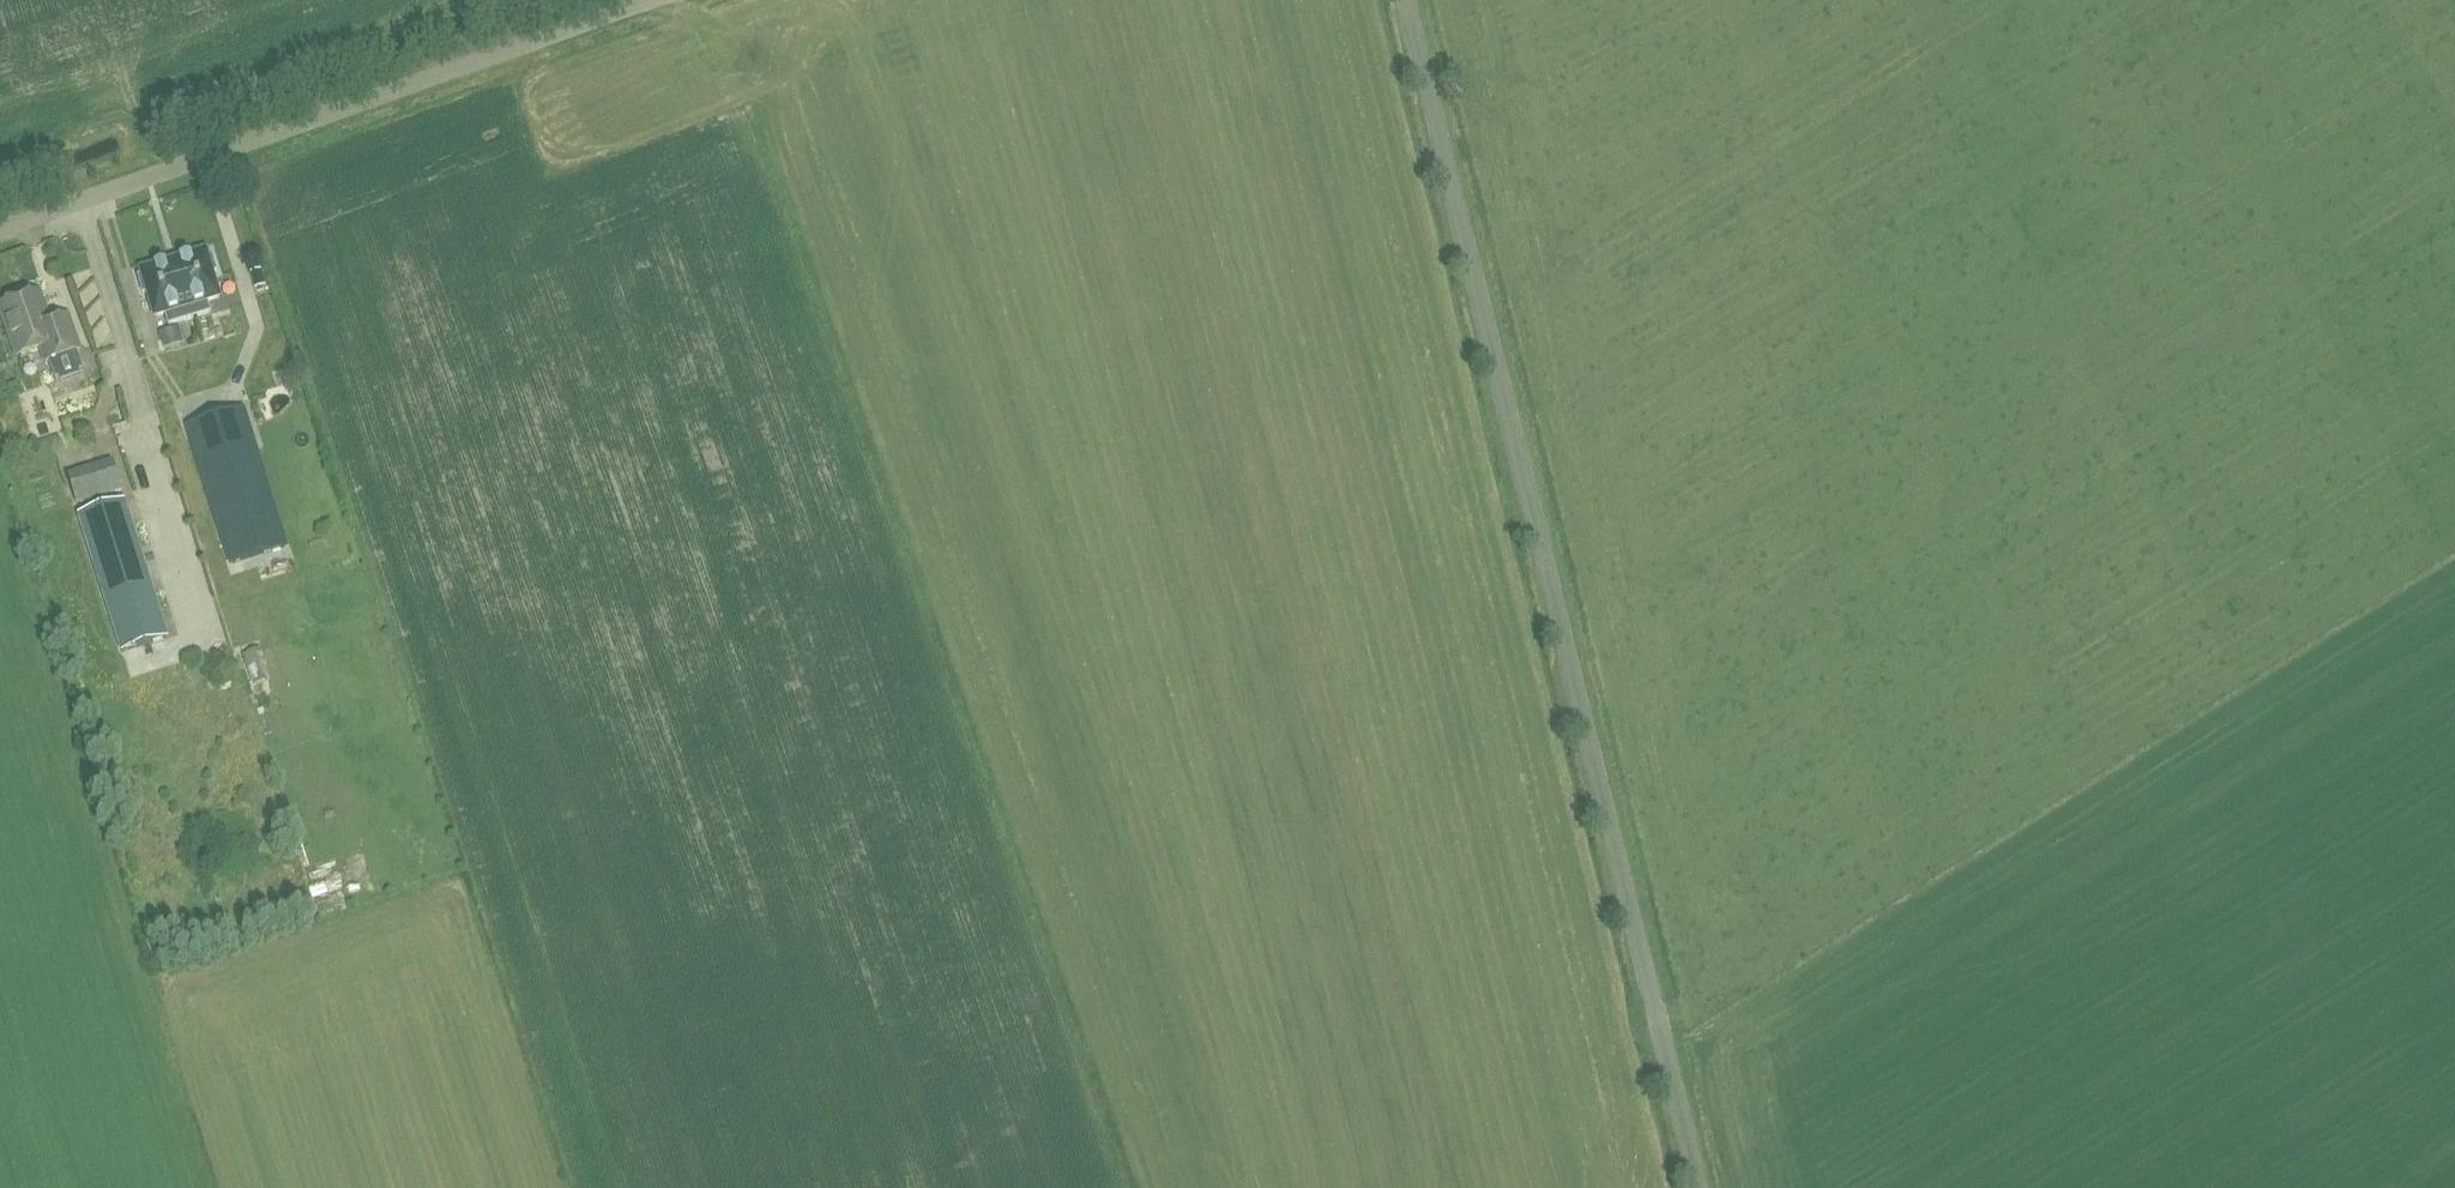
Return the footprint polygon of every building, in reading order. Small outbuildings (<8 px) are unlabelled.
[(144,276),(139,278),(144,294),(149,293),(156,317),(166,314),(170,326),(210,313),(207,302),(221,298),(213,273),(218,272),(213,255),(208,257),(207,252),(142,271),(144,276)] [(51,323),(40,293),(1,307),(19,357),(43,349),(48,363),(81,351),(68,317),(51,323)] [(187,421),(221,532),(250,523),(259,550),(285,542),(242,404),(187,421)] [(112,494),(105,474),(90,479),(97,499),(112,494)] [(169,638),(126,499),(77,514),(121,653),(169,638)]
